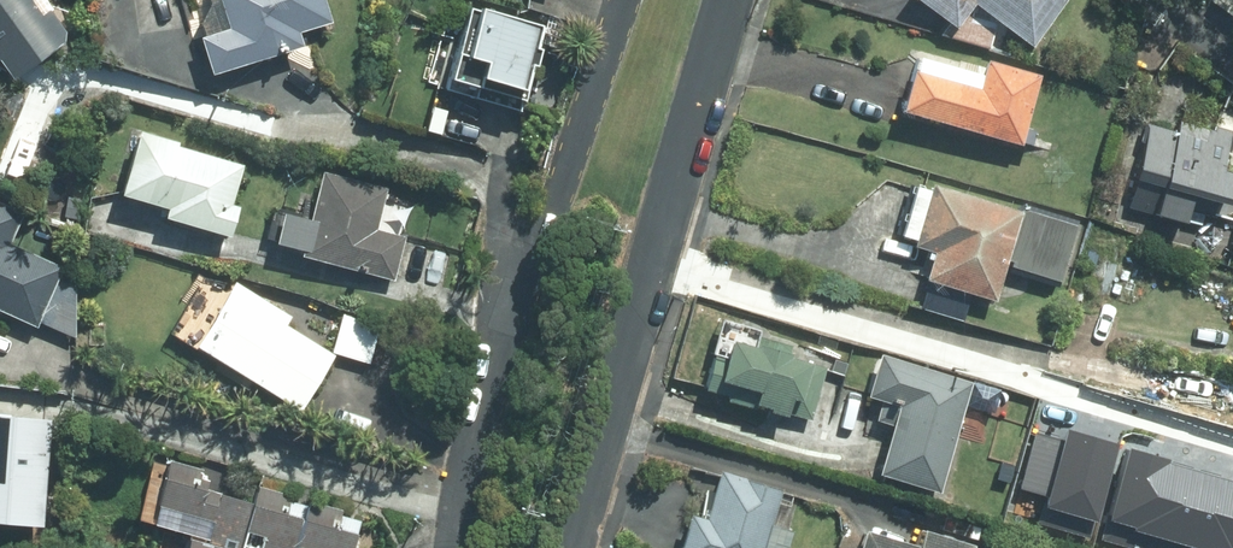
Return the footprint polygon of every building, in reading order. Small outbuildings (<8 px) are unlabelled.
[(14,82),(71,40),(42,0),(0,0),(0,64),(14,82)] [(214,76),(304,48),(299,34),(332,23),(324,0),(221,0),(231,32),(203,41),(214,76)] [(954,25),(972,1),(1031,44),(1063,0),(919,0),(954,25)] [(1232,13),(1232,0),(1216,0),(1232,13)] [(544,26),(470,4),(445,89),(519,110),(544,26)] [(901,109),(1021,142),(1040,75),(986,60),(982,74),(920,57),(916,71),(912,70),(901,109)] [(1227,202),(1232,179),(1232,174),(1220,170),(1229,134),(1180,121),(1177,131),(1147,123),(1133,179),(1161,186),(1154,213),(1184,221),(1191,193),(1227,202)] [(163,215),(229,235),(237,206),(231,204),(242,165),(137,133),(119,193),(166,207),(163,215)] [(272,249),(393,280),(405,237),(375,229),(385,190),(323,173),(311,219),(282,211),(272,249)] [(1059,281),(1074,229),(931,186),(930,191),(915,187),(900,236),(913,240),(911,246),(932,252),(923,279),(927,281),(971,294),(995,301),(1006,265),(1059,281)] [(35,323),(60,267),(7,244),(21,212),(0,202),(0,308),(35,323)] [(971,294),(927,281),(919,308),(963,321),(971,294)] [(234,282),(195,345),(299,410),(334,355),(285,325),(290,317),(234,282)] [(755,346),(732,339),(727,357),(714,353),(703,388),(809,419),(824,367),(788,356),(789,353),(756,343),(755,346)] [(971,382),(880,354),(867,395),(899,405),(878,472),(937,490),(971,382)] [(1028,519),(1088,536),(1118,434),(1036,411),(1014,485),(1037,492),(1028,519)] [(41,525),(50,419),(0,415),(0,522),(41,525)] [(1201,468),(1129,447),(1105,529),(1167,547),(1177,547),(1201,468)] [(253,504),(196,489),(202,469),(167,460),(150,523),(188,534),(184,547),(240,547),(253,504)] [(1201,468),(1177,547),(1232,547),(1232,478),(1201,468)] [(782,489),(719,471),(705,519),(688,514),(678,547),(764,547),(782,489)] [(307,506),(289,501),(291,496),(258,486),(253,504),(240,547),(295,547),(307,506)] [(295,547),(352,547),(359,521),(338,515),(339,509),(309,501),(307,506),(295,547)] [(972,544),(921,529),(916,545),(864,529),(858,547),(970,547),(972,544)]
